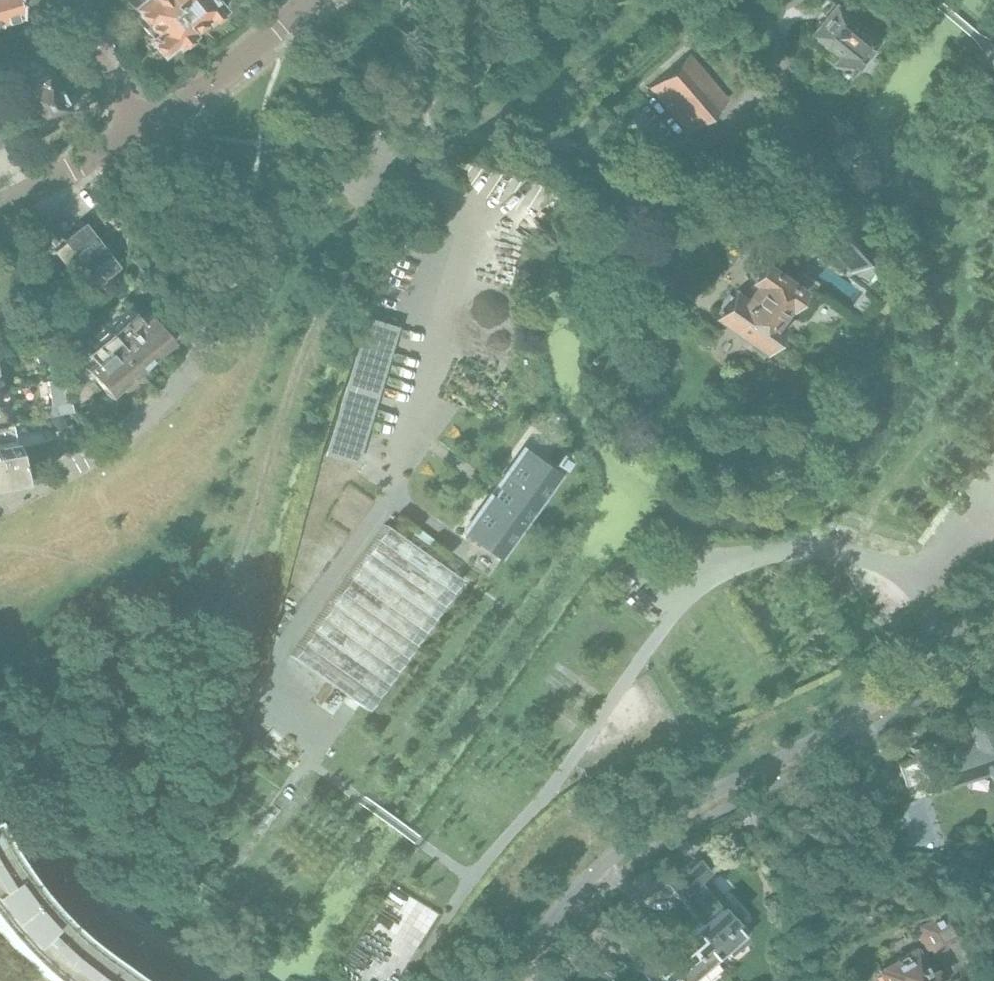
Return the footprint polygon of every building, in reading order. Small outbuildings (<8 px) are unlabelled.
[(18,12),(22,9),(20,0),(0,0),(0,17),(18,12)] [(190,27),(168,0),(129,0),(128,1),(135,9),(132,12),(138,19),(136,21),(144,30),(142,32),(141,33),(140,39),(141,40),(140,41),(147,50),(148,49),(149,50),(155,51),(157,50),(170,39),(173,42),(190,27)] [(190,27),(219,4),(216,0),(168,0),(190,27)] [(780,8),(796,0),(776,0),(780,8)] [(855,29),(857,27),(835,9),(820,30),(827,36),(822,42),(838,56),(843,50),(853,58),(867,38),(855,29)] [(64,96),(56,81),(49,79),(49,77),(49,75),(45,67),(43,67),(35,53),(19,62),(20,62),(1,73),(32,129),(50,120),(46,112),(62,103),(64,96)] [(728,98),(688,53),(649,87),(688,132),(728,98)] [(660,136),(638,109),(618,126),(646,159),(651,164),(670,147),(660,136)] [(0,123),(0,146),(9,141),(0,123)] [(121,203),(110,189),(96,200),(107,214),(110,212),(121,203)] [(875,246),(843,213),(819,237),(850,270),(875,246)] [(65,242),(82,264),(95,279),(115,261),(81,220),(61,236),(65,242)] [(82,264),(65,242),(54,251),(71,272),(82,264)] [(771,320),(784,301),(786,302),(797,287),(761,262),(751,277),(756,281),(746,295),(738,290),(720,314),(751,336),(761,343),(765,346),(779,326),(775,323),(771,320)] [(105,325),(142,369),(143,368),(142,367),(157,355),(156,355),(153,352),(170,337),(169,335),(168,334),(167,335),(147,311),(148,310),(147,309),(146,308),(141,312),(135,305),(131,308),(128,304),(105,325)] [(344,384),(376,392),(396,324),(365,315),(344,384)] [(142,369),(105,325),(81,345),(84,349),(80,352),(86,360),(81,364),(82,365),(83,366),(84,366),(104,389),(103,390),(104,391),(106,392),(123,377),(126,381),(126,382),(140,369),(141,370),(142,369)] [(58,359),(54,337),(34,340),(38,362),(58,359)] [(50,405),(44,406),(46,415),(58,412),(57,406),(68,404),(62,377),(46,379),(50,405)] [(355,463),(376,392),(344,384),(324,454),(355,463)] [(20,474),(10,423),(0,424),(0,478),(20,474)] [(499,553),(555,473),(523,450),(467,529),(499,553)] [(548,456),(543,463),(550,468),(555,462),(548,456)] [(459,578),(455,575),(384,525),(290,656),(358,705),(365,709),(459,578)] [(430,542),(414,530),(409,537),(425,548),(430,542)] [(990,737),(979,715),(959,725),(962,731),(952,736),(951,734),(929,745),(927,739),(924,740),(925,742),(909,747),(922,787),(936,783),(936,781),(964,772),(961,764),(976,759),(984,776),(993,771),(993,746),(990,737)] [(1,936),(18,954),(37,970),(51,980),(142,980),(101,952),(85,940),(80,937),(62,922),(46,906),(30,889),(16,871),(3,852),(0,847),(0,935),(1,936)] [(693,858),(664,883),(674,895),(696,920),(689,927),(699,939),(695,944),(708,959),(720,949),(724,953),(742,938),(738,934),(743,930),(706,886),(701,891),(692,881),(704,871),(693,858)] [(959,936),(946,911),(918,925),(919,928),(914,930),(925,950),(929,947),(931,951),(959,936)] [(634,979),(636,980),(655,980),(656,980),(657,980),(697,980),(714,967),(715,968),(716,967),(708,959),(695,944),(699,939),(689,927),(663,949),(661,946),(660,946),(659,947),(657,945),(639,960),(646,969),(634,979)] [(933,973),(932,973),(923,957),(918,959),(914,953),(912,950),(895,958),(896,960),(878,970),(879,973),(877,974),(881,980),(937,980),(933,973)] [(605,972),(613,980),(636,980),(634,979),(619,961),(605,972)]
